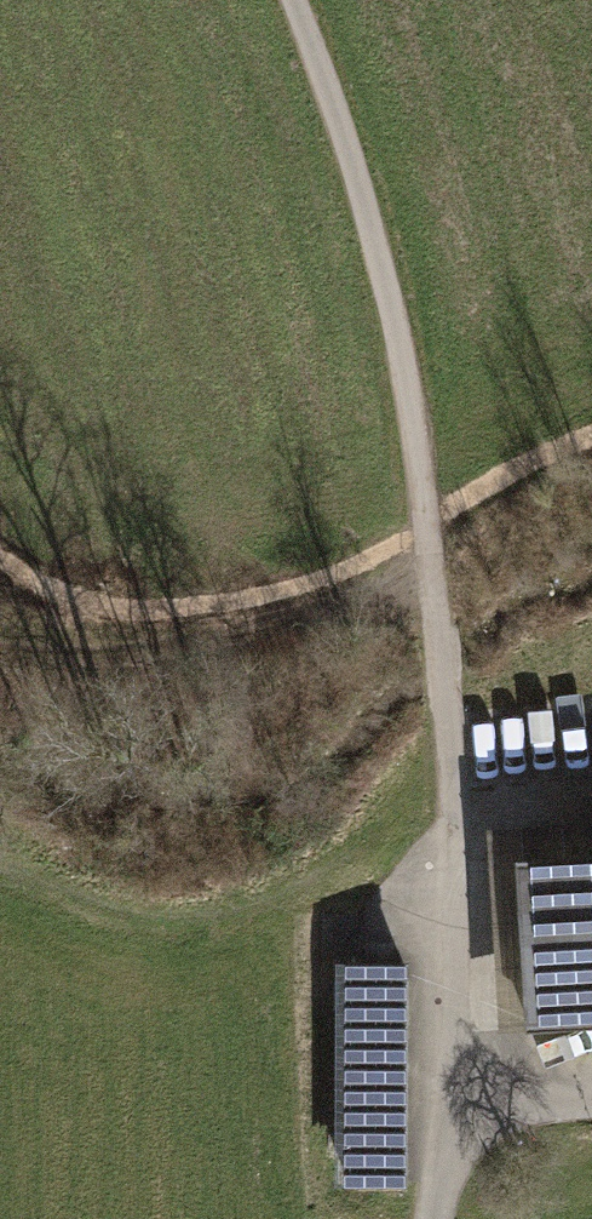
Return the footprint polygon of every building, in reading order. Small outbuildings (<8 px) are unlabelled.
[(497,851),(508,1016),(591,1010),(591,844),(497,851)] [(390,960),(327,962),(334,1189),(397,1187),(390,960)]
